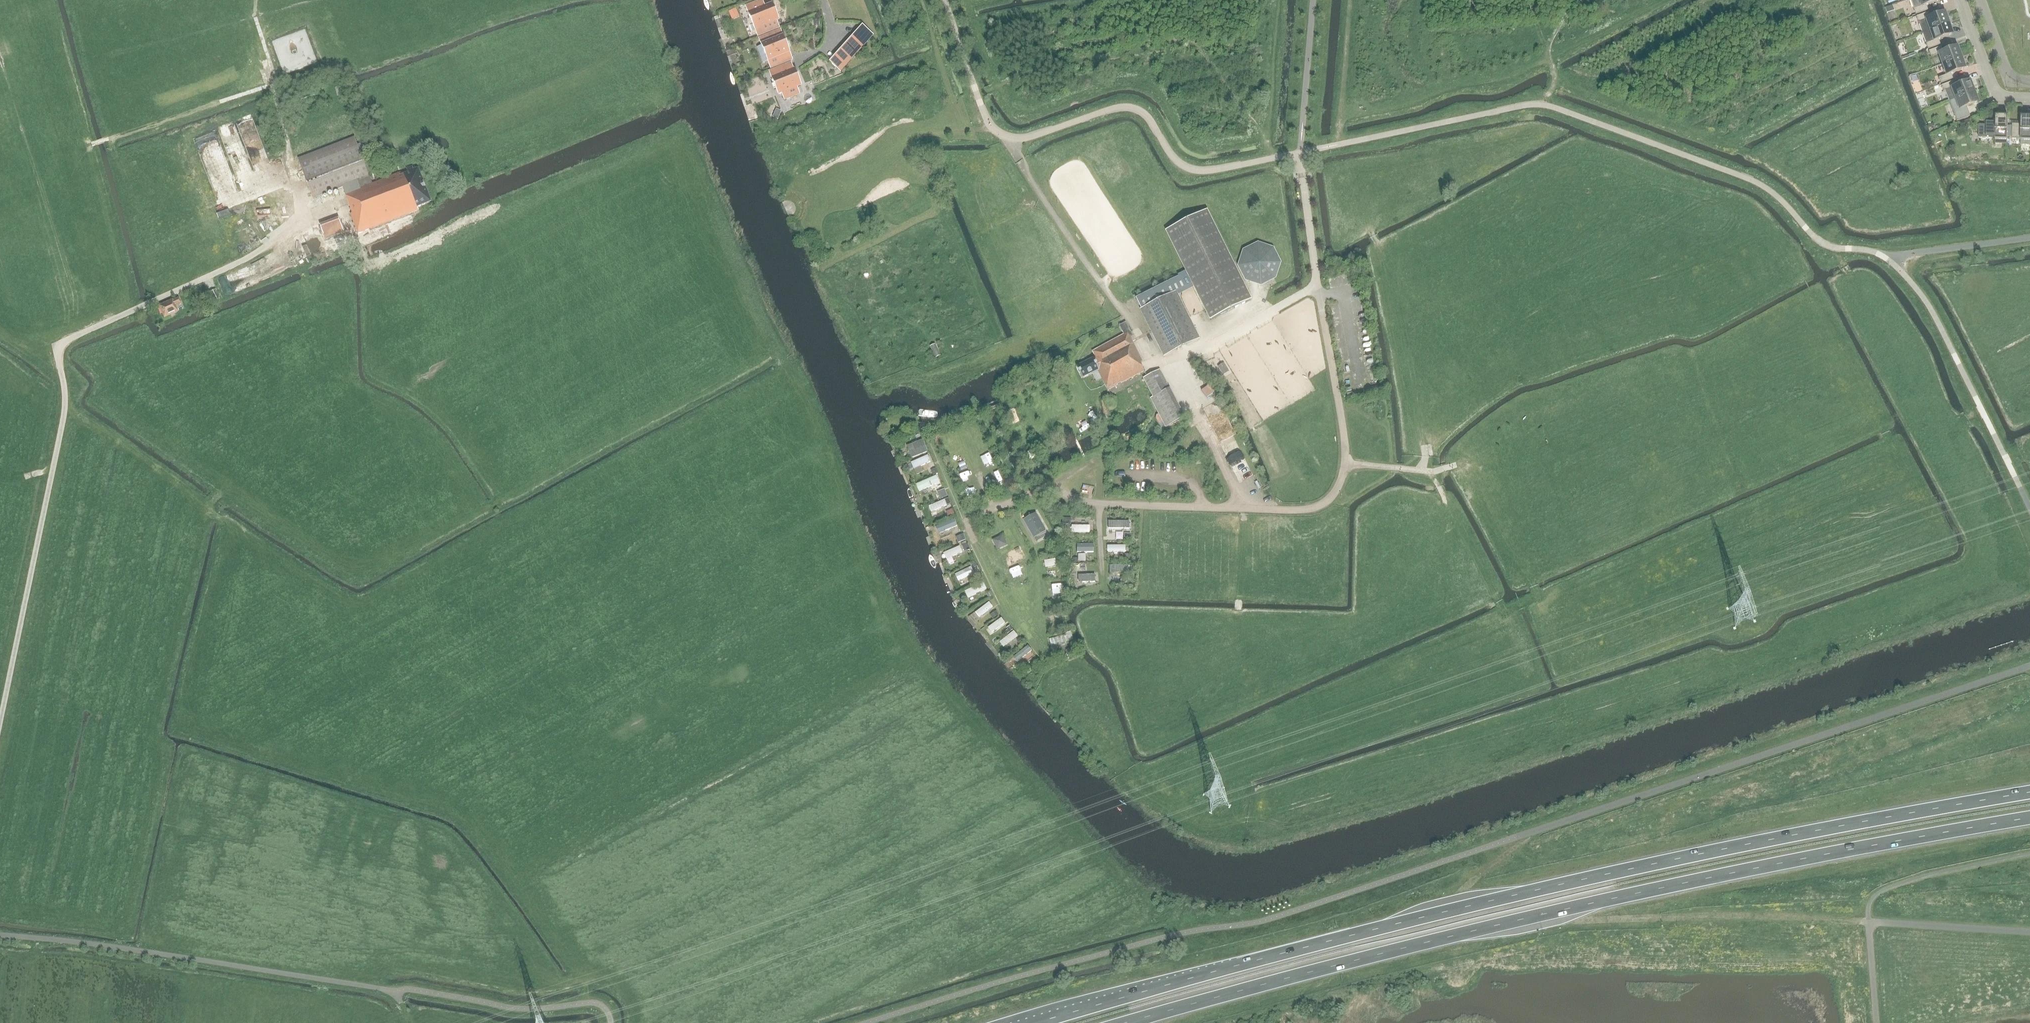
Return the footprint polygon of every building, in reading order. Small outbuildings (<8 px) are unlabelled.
[(762,0),(746,7),(752,23),(755,29),(760,27),(763,33),(779,27),(776,20),(779,20),(772,4),(765,7),(762,0)] [(1915,15),(1928,10),(1926,5),(1939,0),(1910,0),(1915,15)] [(735,9),(729,12),(731,17),(738,14),(735,9)] [(1922,33),(1947,24),(1944,13),(1930,18),(1928,12),(1916,17),(1922,33)] [(1951,34),(1947,24),(1922,33),(1928,49),(1940,45),(1938,39),(1951,34)] [(858,33),(868,41),(873,35),(864,27),(858,33)] [(781,30),(759,39),(770,68),(792,59),(781,30)] [(868,41),(858,33),(853,39),(862,48),(868,41)] [(862,48),(853,39),(847,45),(857,54),(862,48)] [(857,54),(847,45),(842,51),(851,60),(857,54)] [(1938,54),(1942,64),(1960,58),(1956,47),(1943,52),(1941,47),(1928,51),(1930,57),(1938,54)] [(836,57),(846,66),(851,60),(842,51),(836,57)] [(846,66),(836,57),(831,63),(840,72),(846,66)] [(1960,58),(1942,64),(1946,75),(1938,78),(1940,84),(1952,79),(1950,74),(1964,69),(1960,58)] [(799,94),(796,87),(801,85),(795,70),(794,70),(791,64),(788,65),(769,72),(778,94),(781,93),(784,100),(799,94)] [(1953,81),(1941,86),(1943,91),(1945,91),(1949,101),(1955,99),(1973,92),(1969,81),(1955,86),(1953,81)] [(1977,103),(1973,92),(1955,99),(1949,101),(1956,121),(1970,116),(1966,107),(1977,103)] [(1978,125),(1977,138),(1986,138),(1995,138),(1995,140),(1995,144),(2007,144),(2007,140),(2008,117),(1996,117),(1995,123),(1987,123),(1987,125),(1978,125)] [(2021,117),(2021,124),(2012,124),(2011,139),(2020,139),(2020,141),(2020,145),(2029,145),(2029,118),(2021,117)] [(1970,119),(1960,123),(1962,129),(1972,125),(1970,119)] [(354,136),(298,158),(302,169),(313,201),(333,192),(343,188),(345,195),(372,184),(358,147),(354,136)] [(345,195),(353,214),(351,215),(358,233),(359,235),(370,230),(419,210),(418,207),(431,202),(418,168),(413,170),(412,166),(407,168),(408,172),(400,175),(400,173),(372,184),(345,195)] [(1198,340),(1176,295),(1194,287),(1211,320),(1250,300),(1206,210),(1166,230),(1186,270),(1175,275),(1175,277),(1133,298),(1139,309),(1141,308),(1165,356),(1198,340)] [(327,239),(345,232),(339,218),(321,225),(327,239)] [(358,233),(356,234),(358,240),(371,235),(370,230),(359,235),(358,233)] [(1243,250),(1238,266),(1246,281),(1262,286),(1277,278),(1282,262),(1274,247),(1257,242),(1243,250)] [(213,302),(220,298),(215,289),(209,292),(213,302)] [(172,300),(159,306),(164,318),(177,312),(174,306),(181,303),(178,298),(172,300)] [(1107,389),(1144,371),(1140,363),(1142,362),(1130,338),(1132,336),(1125,322),(1122,324),(1119,326),(1124,335),(1092,352),(1095,357),(1076,367),(1082,378),(1097,370),(1107,389)] [(1217,367),(1222,376),(1228,372),(1223,364),(1217,367)] [(1169,389),(1159,369),(1143,378),(1153,397),(1150,398),(1165,428),(1183,418),(1169,389)] [(1208,385),(1201,391),(1207,397),(1213,392),(1208,385)] [(919,441),(904,448),(909,459),(922,454),(923,458),(908,464),(910,470),(930,462),(926,452),(924,453),(919,441)] [(1241,448),(1227,454),(1239,479),(1253,472),(1241,448)] [(940,476),(919,484),(922,492),(943,484),(940,476)] [(945,491),(937,493),(940,499),(947,496),(945,491)] [(1056,502),(1053,507),(1060,510),(1062,505),(1056,502)] [(1046,531),(1036,512),(1023,520),(1033,538),(1035,537),(1046,531)] [(936,527),(939,534),(958,526),(955,519),(936,527)] [(1130,530),(1131,521),(1110,521),(1110,529),(1130,530)] [(1046,531),(1035,537),(1037,541),(1049,535),(1046,531)] [(963,534),(956,537),(958,543),(965,540),(963,534)] [(991,539),(996,551),(1009,545),(1003,534),(991,539)] [(1095,553),(1095,544),(1077,544),(1078,553),(1095,553)] [(955,563),(953,556),(963,554),(961,547),(945,551),(948,565),(955,563)] [(1110,573),(1128,574),(1128,566),(1111,565),(1110,573)] [(970,567),(954,575),(957,581),(973,573),(970,567)] [(1079,575),(1079,583),(1096,583),(1096,575),(1079,575)] [(969,599),(988,590),(984,582),(965,591),(969,599)] [(990,602),(976,613),(980,618),(994,607),(990,602)] [(1003,618),(988,628),(992,633),(1007,624),(1003,618)] [(1014,631),(1000,643),(1004,648),(1019,636),(1014,631)] [(1052,647),(1074,642),(1072,633),(1050,639),(1052,647)] [(1030,647),(1014,655),(1019,665),(1035,657),(1030,647)] [(1077,657),(1074,651),(1067,653),(1070,660),(1077,657)]
